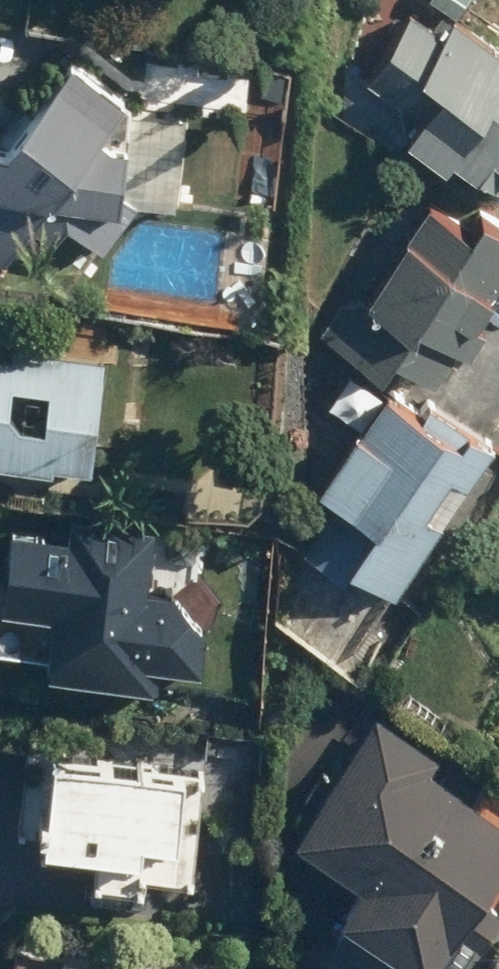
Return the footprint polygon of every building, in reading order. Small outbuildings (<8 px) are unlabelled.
[(450,19),(441,33),(394,3),(351,68),(401,100),(379,133),(431,168),(441,153),(464,169),(476,150),(498,165),(498,51),(450,19)] [(113,109),(120,101),(71,57),(5,149),(0,149),(0,263),(3,265),(45,207),(120,210),(120,202),(178,206),(184,113),(113,109)] [(427,199),(359,300),(345,290),(312,339),(374,380),(393,353),(431,379),(454,346),(463,352),(477,331),(468,325),(498,279),(498,210),(484,200),(466,226),(427,199)] [(84,469),(95,364),(0,354),(0,461),(84,469)] [(418,414),(381,390),(315,490),(337,504),(304,554),(340,577),(346,569),(391,599),(495,441),(428,398),(418,414)] [(35,530),(7,528),(1,613),(46,616),(41,679),(95,683),(95,673),(124,675),(124,685),(153,687),(154,669),(197,672),(200,631),(177,594),(152,592),(156,525),(74,520),(73,539),(35,536),(35,530)] [(372,968),(431,968),(447,945),(465,957),(498,909),(498,787),(440,746),(431,759),(372,717),(289,834),(362,886),(326,937),(372,968)] [(21,757),(14,845),(87,851),(84,886),(128,890),(129,874),(190,879),(199,772),(21,757)] [(52,968),(220,968),(54,955),(52,968)]
